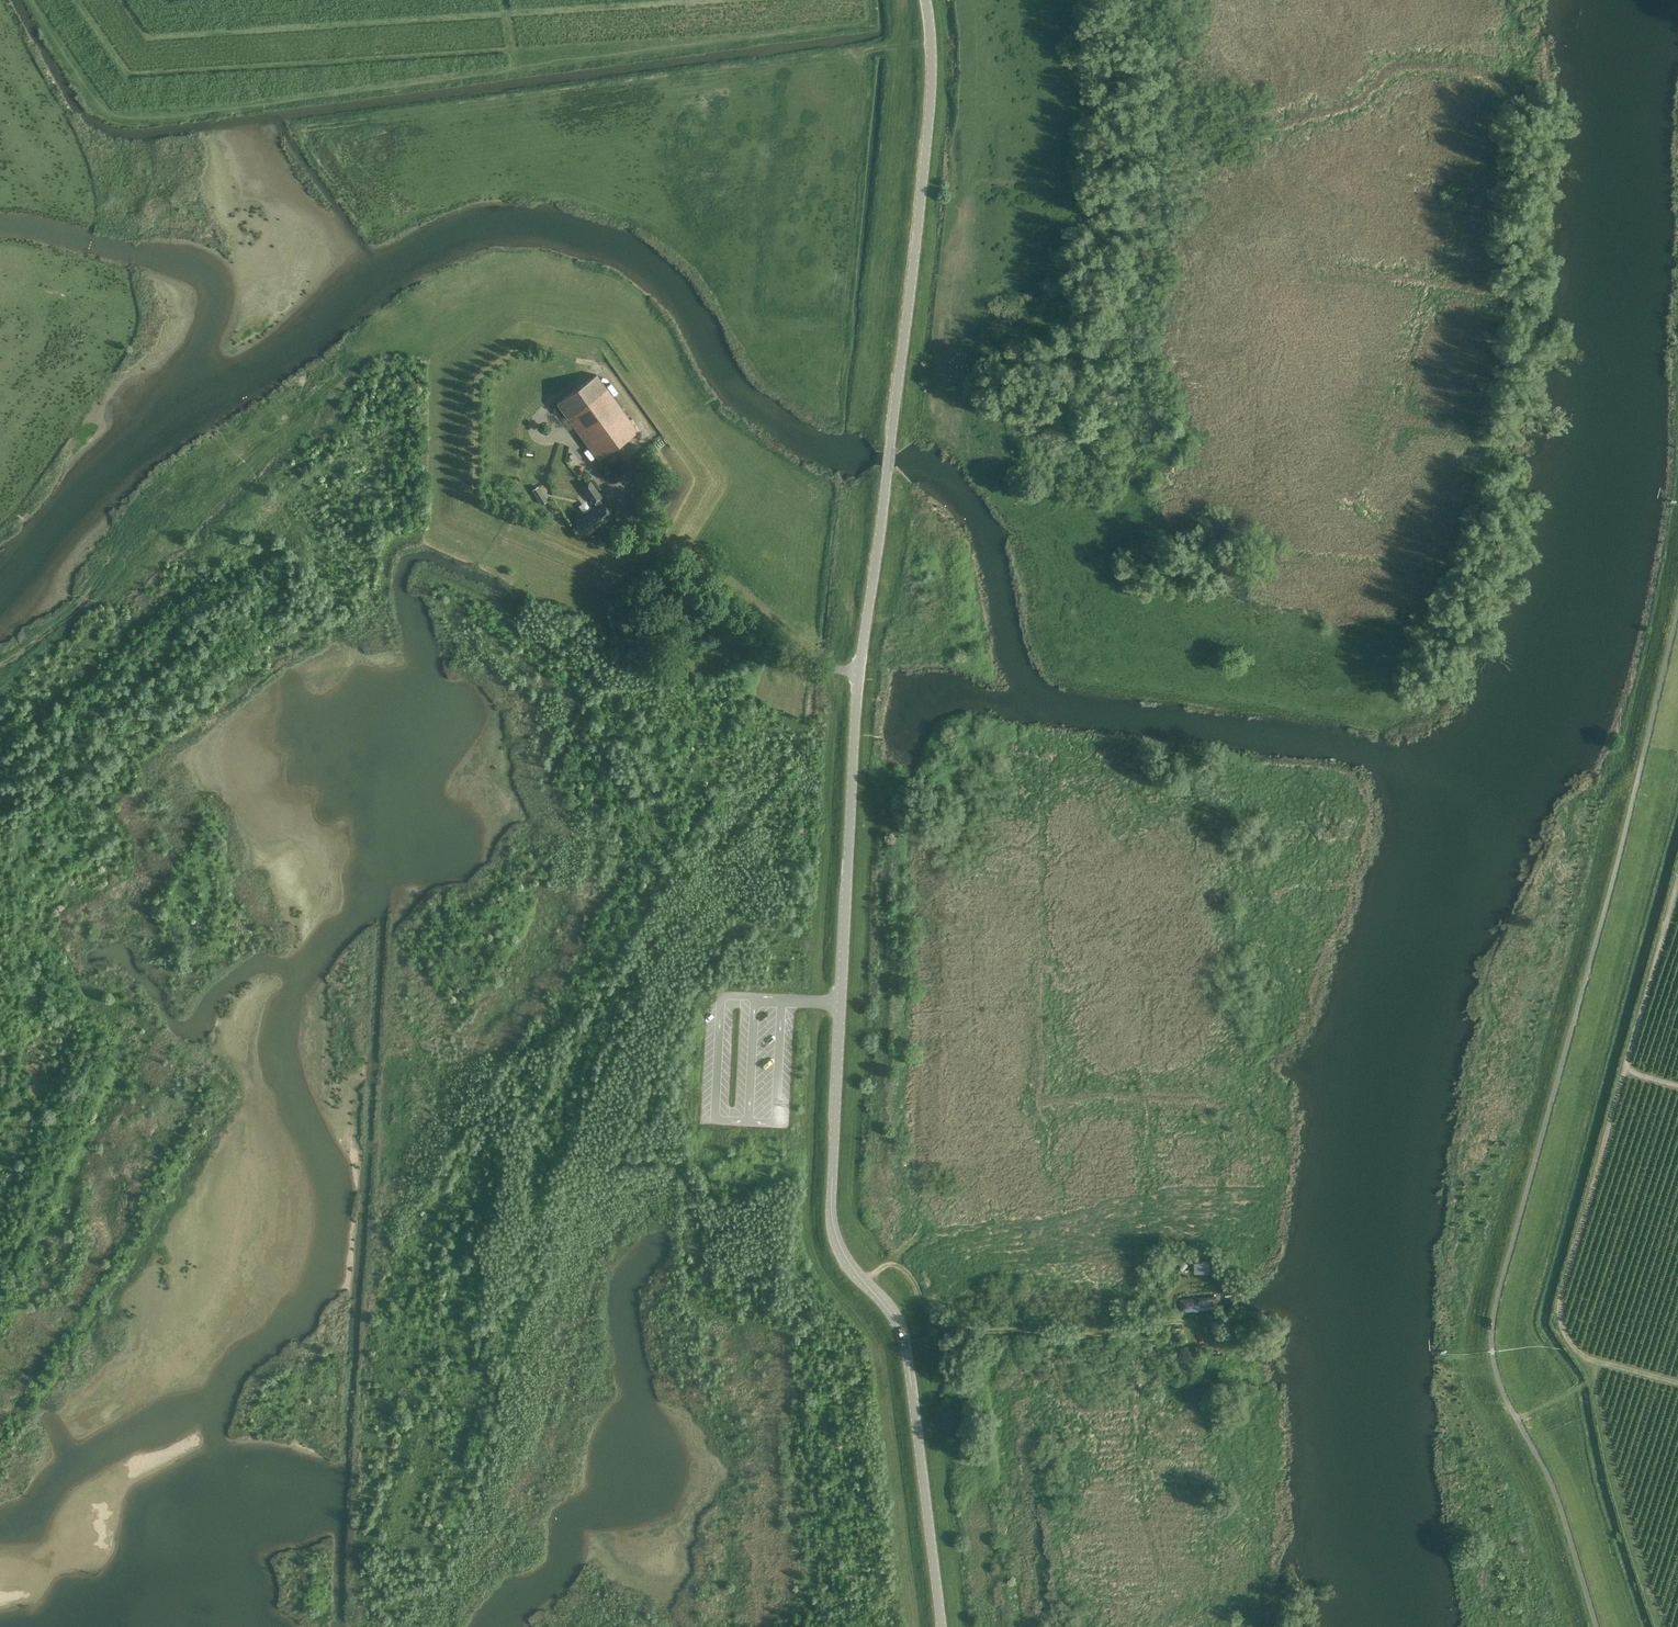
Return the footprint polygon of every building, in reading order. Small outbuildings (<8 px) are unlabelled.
[(558,405),(592,452),(598,461),(638,432),(598,376),(558,405)] [(587,515),(579,520),(583,525),(589,534),(612,518),(603,504),(599,499),(601,497),(593,487),(590,481),(586,484),(582,486),(586,492),(594,502),(598,508),(595,509),(594,507),(586,513),(587,515)] [(532,491),(537,500),(542,506),(549,501),(539,486),(532,491)] [(1178,1301),(1179,1312),(1220,1307),(1218,1296),(1178,1301)]
